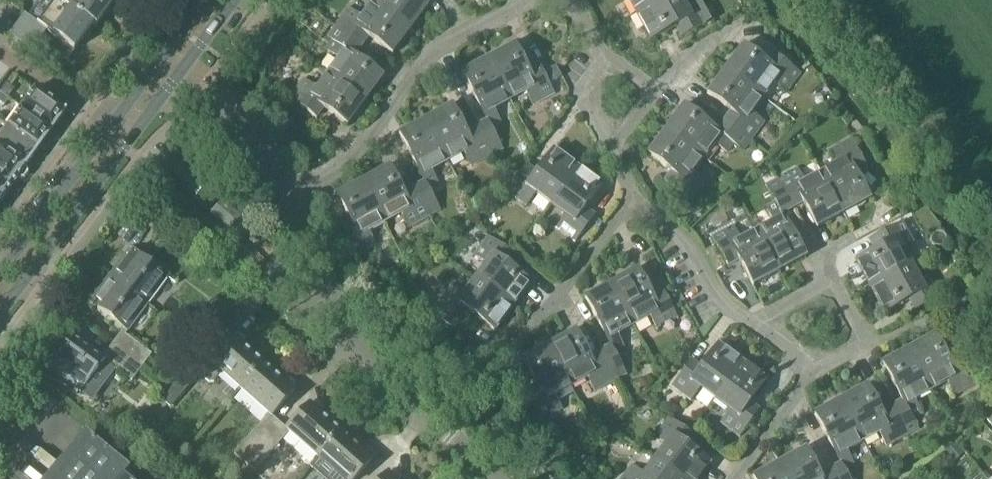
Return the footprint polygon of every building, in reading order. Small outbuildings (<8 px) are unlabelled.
[(17,24),(39,40),(45,31),(73,51),(93,24),(60,0),(53,0),(36,24),(24,15),(17,24)] [(93,24),(96,26),(114,0),(60,0),(93,24)] [(410,31),(427,7),(418,0),(374,0),(372,3),(410,31)] [(634,15),(662,0),(626,0),(634,15)] [(680,0),(662,0),(634,15),(649,41),(675,27),(681,38),(710,22),(698,1),(684,9),(680,0)] [(410,31),(372,3),(360,18),(348,9),(334,28),(361,48),(368,38),(392,55),(410,31)] [(39,40),(17,24),(9,35),(32,51),(39,40)] [(361,48),(334,28),(326,38),(331,42),(324,50),(337,60),(326,74),(365,102),(382,78),(354,57),(361,48)] [(514,45),(487,60),(509,101),(525,92),(533,106),(554,95),(549,85),(561,79),(555,68),(543,74),(538,65),(527,71),(514,45)] [(742,47),(724,71),(762,99),(772,84),(785,93),(799,75),(772,55),(766,64),(742,47)] [(509,101),(487,60),(461,74),(486,121),(476,126),(491,155),(502,150),(491,129),(501,124),(493,110),(509,101)] [(762,99),(724,71),(706,95),(729,112),(722,122),(749,142),(763,123),(751,113),(762,99)] [(365,102),(326,74),(315,89),(303,80),(288,99),(315,119),(323,109),(347,127),(365,102)] [(6,98),(13,88),(6,83),(0,91),(0,93),(6,98)] [(21,108),(20,109),(51,131),(64,113),(34,91),(21,108)] [(0,93),(0,103),(3,106),(8,99),(6,98),(0,93)] [(451,106),(425,120),(447,162),(463,154),(470,167),(491,155),(476,126),(465,132),(451,106)] [(682,106),(664,131),(701,159),(712,145),(725,154),(732,144),(742,151),(749,142),(722,122),(715,131),(682,106)] [(16,115),(7,127),(38,149),(44,148),(47,143),(46,138),(51,131),(20,109),(16,115)] [(447,162),(425,120),(398,135),(423,181),(413,187),(429,217),(440,211),(428,190),(438,185),(431,171),(447,162)] [(0,137),(0,150),(24,168),(38,149),(7,127),(0,137)] [(701,159),(664,131),(646,155),(670,172),(662,183),(689,202),(703,184),(690,174),(701,159)] [(836,164),(820,173),(842,215),(868,201),(854,175),(864,169),(849,140),(829,151),(836,164)] [(10,187),(17,179),(19,180),(23,179),(26,174),(26,170),(24,169),(24,168),(0,150),(0,180),(10,187)] [(549,206),(577,168),(553,150),(536,174),(526,166),(506,193),(525,207),(534,195),(549,206)] [(429,217),(413,187),(402,193),(388,167),(362,181),(385,223),(401,215),(408,228),(429,217)] [(577,168),(549,206),(564,217),(555,229),(573,243),(593,216),(584,209),(601,186),(577,168)] [(842,215),(820,173),(804,182),(796,168),(775,180),(791,209),(801,204),(815,229),(842,215)] [(10,187),(0,180),(0,202),(10,187)] [(771,223),(755,231),(778,273),(804,258),(781,215),(791,209),(775,180),(764,185),(774,203),(763,209),(771,223)] [(385,223),(362,181),(335,196),(349,222),(340,227),(356,257),(376,245),(369,232),(385,223)] [(211,214),(240,240),(251,229),(221,203),(211,214)] [(873,251),(853,262),(868,288),(909,266),(902,253),(916,246),(903,222),(868,241),(873,251)] [(778,273),(755,231),(738,241),(731,226),(711,237),(727,267),(737,261),(751,287),(778,273)] [(475,280),(512,308),(530,284),(506,266),(513,257),(486,237),(472,255),(486,265),(475,280)] [(108,277),(147,306),(167,279),(128,250),(108,277)] [(909,266),(868,288),(882,314),(908,300),(914,312),(943,296),(932,275),(918,282),(909,266)] [(636,270),(609,285),(632,327),(648,318),(655,331),(676,320),(660,290),(650,296),(636,270)] [(147,306),(108,277),(87,304),(126,333),(147,306)] [(512,308),(475,280),(464,295),(451,285),(429,314),(456,334),(470,315),(494,332),(512,308)] [(632,327),(609,285),(583,299),(609,345),(598,351),(615,381),(625,376),(613,355),(623,349),(616,336),(632,327)] [(183,333),(196,345),(216,322),(203,311),(183,333)] [(573,331),(547,346),(570,388),(586,379),(594,393),(615,381),(598,351),(588,357),(573,331)] [(120,333),(110,347),(141,370),(151,356),(120,333)] [(192,360),(159,399),(169,408),(198,375),(207,383),(213,383),(221,374),(239,390),(263,364),(232,336),(208,362),(206,361),(200,367),(192,360)] [(907,351),(929,393),(946,384),(953,397),(974,386),(958,356),(947,362),(933,336),(907,351)] [(73,337),(48,371),(80,394),(90,402),(113,370),(131,383),(141,370),(110,347),(102,358),(73,337)] [(713,401),(742,363),(718,345),(700,369),(690,361),(670,388),(689,403),(699,390),(713,401)] [(570,388),(547,346),(521,361),(535,386),(525,392),(541,422),(562,410),(554,397),(570,388)] [(929,393),(907,351),(881,365),(900,402),(890,407),(905,436),(917,430),(911,420),(921,415),(913,401),(929,393)] [(742,363),(713,401),(728,412),(719,424),(738,438),(758,411),(748,404),(766,381),(742,363)] [(267,415),(233,454),(243,463),(278,425),(271,418),(295,391),(263,364),(239,390),(267,415)] [(905,436),(890,407),(879,413),(865,387),(838,402),(861,442),(877,433),(885,447),(905,436)] [(838,402),(813,415),(839,464),(828,470),(833,478),(848,478),(843,470),(852,465),(844,451),(861,442),(838,402)] [(278,425),(243,463),(253,472),(288,433),(316,459),(329,444),(340,432),(309,404),(286,431),(278,425)] [(678,478),(699,478),(709,464),(685,447),(692,437),(666,418),(652,437),(664,446),(653,461),(678,478)] [(373,460),(354,444),(340,432),(329,444),(316,459),(310,466),(324,478),(356,478),(373,460)] [(124,478),(129,472),(84,434),(46,478),(124,478)] [(828,470),(818,476),(804,450),(778,464),(786,478),(833,478),(828,470)] [(653,461),(642,476),(630,467),(621,478),(678,478),(653,461)] [(778,464),(751,478),(752,478),(786,478),(778,464)]
